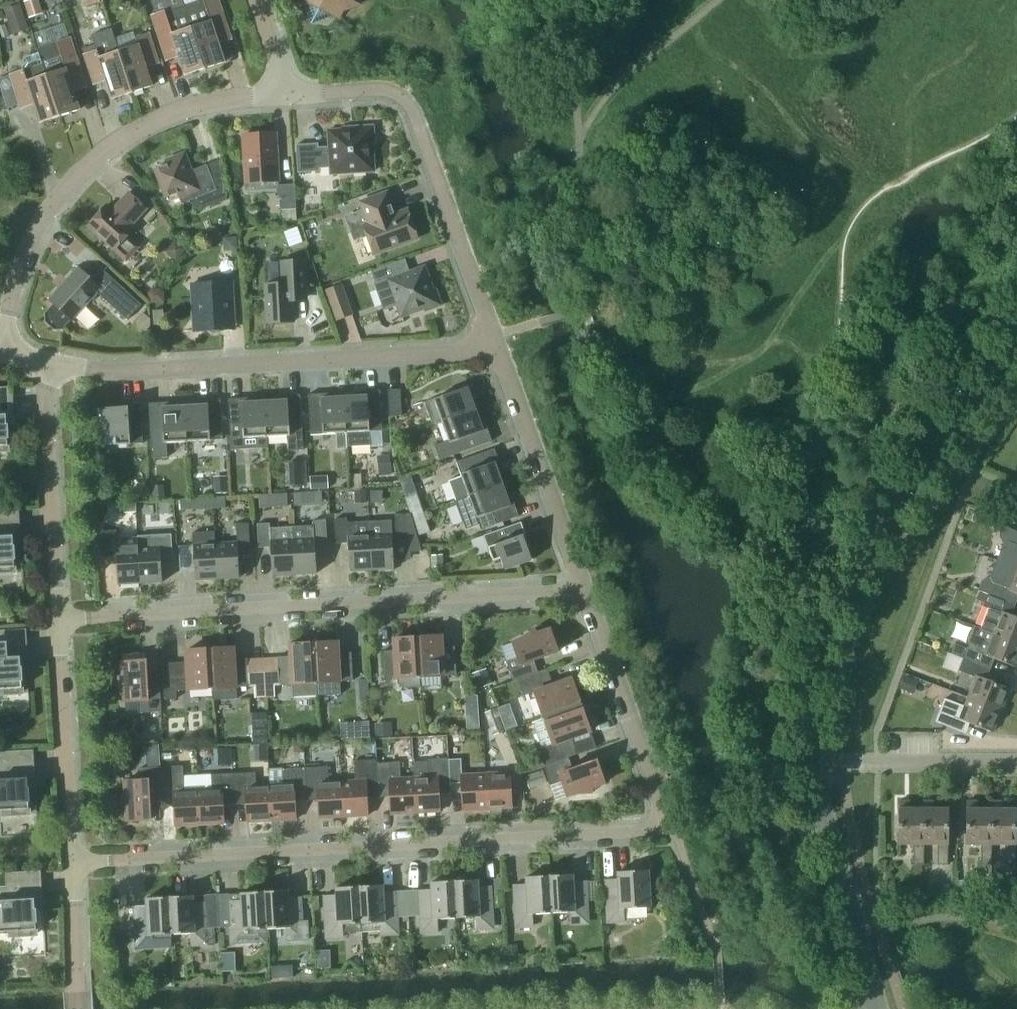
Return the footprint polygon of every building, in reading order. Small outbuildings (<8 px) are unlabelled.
[(29,17),(43,13),(39,0),(28,0),(24,1),(29,17)] [(184,5),(205,68),(224,61),(217,39),(230,35),(219,0),(200,0),(184,5)] [(356,6),(354,0),(304,0),(304,2),(313,7),(317,19),(356,6)] [(185,74),(205,68),(184,5),(152,16),(165,56),(178,52),(185,74)] [(13,34),(29,29),(23,9),(6,15),(13,34)] [(113,98),(132,91),(119,51),(118,51),(111,29),(91,35),(96,50),(84,54),(92,80),(105,75),(113,98)] [(119,51),(132,91),(152,85),(144,63),(157,58),(149,33),(136,38),(138,45),(119,51)] [(76,57),(70,38),(38,48),(39,52),(60,115),(79,109),(72,86),(85,82),(76,57)] [(24,56),(21,71),(10,74),(20,104),(33,99),(40,122),(60,115),(39,52),(24,56)] [(331,173),(374,170),(372,142),(374,141),(373,125),(356,126),(357,128),(328,130),(329,146),(318,146),(318,143),(296,144),(298,172),(320,171),(320,168),(331,167),(331,173)] [(278,180),(276,133),(243,135),(246,182),(278,180)] [(182,202),(192,199),(196,209),(227,197),(219,159),(207,164),(187,171),(180,154),(166,160),(167,164),(154,169),(165,197),(178,192),(182,202)] [(282,220),(297,219),(294,183),(278,184),(280,208),(281,208),(282,220)] [(360,201),(362,208),(345,215),(354,239),(367,235),(373,254),(417,238),(407,209),(395,213),(387,191),(360,201)] [(113,210),(107,204),(88,225),(127,261),(141,246),(128,235),(133,229),(130,226),(147,208),(129,192),(113,210)] [(237,236),(223,237),(224,250),(238,249),(237,236)] [(280,260),(282,283),(265,283),(267,323),(294,321),(292,298),(308,297),(306,259),(280,260)] [(371,270),(376,285),(385,309),(397,304),(401,315),(424,307),(425,311),(442,305),(436,288),(432,290),(424,267),(402,275),(397,261),(371,270)] [(93,280),(77,265),(48,298),(55,305),(46,315),(47,323),(56,332),(65,331),(99,293),(127,319),(141,304),(103,270),(93,280)] [(194,331),(210,330),(215,332),(220,329),(234,328),(232,281),(192,284),(194,331)] [(325,290),(336,321),(354,314),(342,283),(325,290)] [(149,302),(165,301),(164,288),(148,289),(149,302)] [(153,310),(154,324),(164,324),(163,309),(153,310)] [(433,423),(442,420),(475,409),(470,395),(475,393),(472,385),(425,401),(433,423)] [(400,389),(388,389),(389,416),(402,415),(400,389)] [(359,396),(344,397),(347,445),(348,445),(370,444),(369,431),(382,430),(380,390),(358,391),(359,396)] [(310,434),(337,432),(337,448),(348,447),(348,445),(347,445),(344,397),(330,398),(329,393),(308,394),(310,434)] [(279,400),(264,401),(266,436),(287,435),(288,450),(303,450),(300,394),(279,395),(279,400)] [(250,402),(250,397),(228,398),(231,449),(267,447),(266,436),(264,401),(250,402)] [(13,399),(0,400),(0,450),(7,450),(7,445),(8,445),(6,415),(14,415),(13,399)] [(199,405),(185,406),(187,441),(223,439),(220,399),(199,400),(199,405)] [(149,403),(150,428),(152,456),(167,455),(166,442),(187,441),(185,406),(170,406),(170,402),(149,403)] [(119,409),(119,407),(102,408),(104,437),(115,436),(116,444),(143,443),(141,403),(128,404),(128,408),(119,409)] [(475,409),(442,420),(449,440),(435,445),(440,459),(492,441),(484,421),(480,422),(475,409)] [(457,462),(461,475),(449,480),(456,500),(502,484),(497,470),(502,468),(494,448),(457,462)] [(390,453),(377,455),(379,475),(392,474),(390,453)] [(213,476),(214,492),(228,491),(228,475),(213,476)] [(328,475),(310,476),(311,488),(328,487),(328,475)] [(152,498),(165,497),(165,484),(151,485),(152,498)] [(502,484),(456,500),(467,530),(479,525),(481,529),(519,516),(511,496),(507,497),(502,484)] [(327,501),(327,489),(300,489),(300,501),(327,501)] [(367,489),(355,489),(355,503),(368,502),(368,498),(367,489)] [(298,500),(297,491),(266,494),(266,502),(298,500)] [(418,493),(405,497),(411,516),(424,512),(418,493)] [(225,496),(213,497),(213,507),(226,507),(225,496)] [(213,507),(213,497),(192,498),(192,509),(213,507)] [(136,511),(135,500),(123,501),(124,511),(136,511)] [(148,500),(135,500),(136,511),(149,510),(148,500)] [(430,531),(424,512),(411,516),(418,535),(430,531)] [(410,513),(395,513),(396,539),(409,539),(410,551),(422,551),(410,513)] [(347,518),(335,518),(336,543),(348,542),(350,571),(372,569),(369,520),(357,521),(347,522),(347,518)] [(317,573),(315,544),(327,543),(326,519),(313,520),(313,524),(292,525),(294,574),(317,573)] [(20,520),(0,521),(0,572),(14,571),(14,566),(15,566),(13,536),(21,536),(20,520)] [(387,520),(369,520),(372,569),(394,568),(392,524),(387,520)] [(259,547),(271,547),(272,575),(294,574),(292,525),(270,527),(270,522),(257,522),(259,547)] [(525,534),(521,522),(484,535),(493,561),(501,558),(505,569),(532,559),(526,543),(524,544),(521,535),(525,534)] [(239,577),(238,548),(250,548),(248,523),(236,523),(237,542),(215,543),(217,578),(239,577)] [(1001,561),(1016,568),(1016,531),(1002,525),(998,535),(1005,549),(1001,561)] [(118,584),(140,583),(137,537),(116,538),(116,530),(100,531),(102,555),(116,555),(118,584)] [(192,532),(193,544),(195,580),(217,578),(215,543),(214,530),(192,532)] [(137,536),(137,537),(140,583),(162,581),(161,553),(173,553),(171,534),(137,536)] [(431,571),(444,570),(443,553),(430,554),(431,571)] [(1001,561),(996,574),(981,580),(977,590),(987,593),(1011,603),(1015,593),(1016,593),(1016,568),(1001,561)] [(981,627),(981,628),(1016,642),(1016,617),(1007,613),(1011,603),(987,593),(982,606),(988,608),(981,627)] [(1016,666),(1016,642),(981,628),(981,627),(972,624),(965,642),(968,643),(967,647),(954,642),(950,653),(962,658),(986,667),(990,657),(1016,667),(1016,666)] [(513,680),(517,679),(538,671),(534,660),(558,651),(550,629),(512,642),(518,657),(506,661),(513,680)] [(442,635),(418,636),(420,676),(456,674),(454,646),(442,647),(442,635)] [(402,686),(421,685),(420,676),(418,636),(394,638),(394,650),(382,650),(384,678),(396,678),(396,683),(402,686)] [(0,643),(0,693),(22,692),(21,687),(22,687),(20,657),(28,657),(27,641),(0,643)] [(338,641),(314,642),(316,682),(317,695),(340,693),(339,681),(353,680),(351,652),(338,653),(338,641)] [(316,682),(314,642),(290,643),(290,655),(278,656),(279,684),(316,682)] [(212,688),(213,699),(238,697),(238,687),(249,686),(247,658),(235,659),(234,647),(210,648),(212,688)] [(210,648),(186,649),(187,661),(162,663),(164,699),(176,698),(176,690),(212,688),(210,648)] [(148,686),(146,652),(122,653),(123,673),(118,675),(122,688),(124,688),(125,701),(140,700),(141,712),(161,711),(160,685),(148,686)] [(975,677),(968,697),(1000,709),(1009,687),(982,677),(986,667),(962,658),(958,670),(975,677)] [(491,683),(486,668),(472,672),(478,688),(491,683)] [(534,691),(543,717),(581,704),(572,678),(553,684),(547,668),(538,671),(517,679),(523,695),(534,691)] [(916,681),(904,676),(900,687),(912,692),(916,681)] [(274,684),(264,685),(265,696),(275,695),(274,684)] [(264,685),(254,685),(255,697),(265,696),(264,685)] [(992,731),(1000,709),(968,697),(964,706),(944,698),(935,721),(961,731),(965,721),(992,731)] [(541,747),(547,764),(568,757),(577,753),(572,737),(590,730),(581,704),(543,717),(543,718),(533,722),(542,747),(541,747)] [(499,707),(485,712),(492,734),(506,730),(499,707)] [(266,712),(251,712),(253,744),(267,743),(266,712)] [(467,715),(467,728),(479,728),(479,715),(467,715)] [(378,722),(379,736),(391,735),(390,722),(378,722)] [(369,724),(347,725),(347,738),(370,737),(369,724)] [(528,770),(544,765),(542,756),(525,762),(528,770)] [(594,793),(592,787),(605,782),(597,759),(572,768),(568,757),(547,764),(544,766),(550,785),(562,781),(567,795),(580,791),(581,794),(594,793)] [(427,759),(427,761),(413,762),(414,776),(413,776),(415,812),(439,811),(438,786),(450,786),(450,783),(449,759),(448,758),(427,759)] [(463,810),(487,808),(485,772),(462,774),(461,758),(449,759),(450,783),(462,782),(463,810)] [(367,815),(366,787),(378,786),(377,762),(376,759),(354,760),(355,780),(342,780),(343,816),(367,815)] [(391,814),(415,812),(413,776),(400,777),(399,761),(377,762),(378,786),(390,786),(391,814)] [(34,762),(0,764),(0,810),(3,810),(4,814),(29,813),(28,808),(29,808),(27,778),(35,778),(34,762)] [(183,765),(161,766),(162,792),(174,792),(176,825),(200,824),(197,775),(184,776),(183,765)] [(121,806),(126,808),(127,820),(151,819),(149,793),(162,792),(161,766),(140,767),(140,779),(125,780),(126,794),(124,794),(121,806)] [(328,766),(304,767),(306,794),(318,794),(320,818),(343,816),(342,780),(328,781),(328,766)] [(270,784),(272,820),(296,819),(294,795),(306,794),(304,767),(282,768),(283,783),(270,784)] [(526,775),(530,787),(547,781),(543,769),(526,775)] [(509,771),(485,772),(487,808),(511,807),(509,771)] [(255,772),(233,773),(234,798),(246,798),(248,822),(272,820),(270,784),(256,785),(255,772)] [(234,798),(233,773),(197,775),(200,824),(224,823),(222,799),(234,798)] [(924,871),(924,844),(924,808),(923,808),(909,808),(909,802),(904,802),(904,800),(899,800),(899,808),(898,808),(898,843),(913,844),(913,871),(924,871)] [(923,800),(923,808),(924,808),(924,844),(937,844),(937,864),(948,864),(948,844),(948,808),(933,808),(933,802),(928,802),(928,800),(923,800)] [(992,808),(990,808),(977,808),(977,802),(972,802),(972,800),(966,800),(966,808),(966,844),(981,844),(981,864),(991,864),(991,844),(992,808)] [(991,800),(990,808),(992,808),(991,844),(1005,844),(1005,864),(1015,864),(1015,844),(1016,844),(1016,808),(1001,808),(1001,802),(996,802),(996,800),(991,800)] [(648,869),(617,871),(618,878),(605,879),(606,905),(611,905),(612,921),(625,920),(624,908),(650,907),(648,869)] [(573,874),(549,875),(551,912),(570,911),(571,919),(583,918),(583,906),(588,906),(586,880),(573,881),(573,874)] [(533,913),(551,912),(549,875),(526,876),(526,883),(513,884),(515,910),(520,910),(520,922),(533,921),(533,913)] [(478,879),(454,880),(456,917),(475,916),(476,924),(489,924),(488,911),(493,911),(491,885),(478,886),(478,879)] [(438,918),(456,917),(454,880),(431,882),(431,889),(419,889),(421,934),(438,933),(438,918)] [(42,883),(0,885),(0,931),(10,931),(11,935),(36,934),(35,929),(36,929),(35,899),(42,899),(42,883)] [(383,884),(359,886),(361,923),(362,923),(362,931),(393,929),(393,917),(397,916),(396,891),(383,891),(383,884)] [(362,931),(361,923),(359,886),(336,887),(336,894),(323,895),(325,921),(330,920),(330,932),(362,931)] [(264,891),(266,928),(285,927),(286,940),(309,939),(308,920),(302,921),(301,896),(288,897),(288,890),(264,891)] [(235,926),(236,942),(267,940),(266,928),(264,891),(241,892),(241,899),(229,900),(229,893),(217,894),(219,927),(230,926),(235,926)] [(219,927),(217,894),(206,894),(206,901),(193,902),(193,895),(170,896),(171,933),(190,932),(191,940),(214,939),(213,927),(219,927)] [(146,905),(134,905),(135,931),(140,931),(141,947),(153,947),(153,934),(171,933),(170,896),(146,897),(146,905)] [(508,954),(518,954),(518,944),(507,945),(508,954)]
